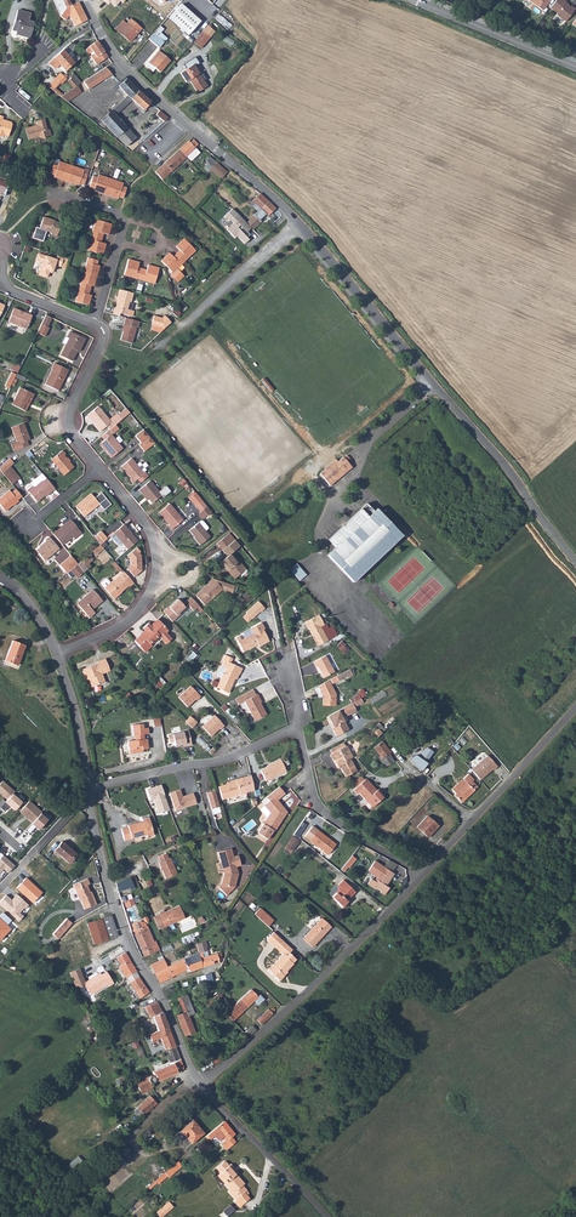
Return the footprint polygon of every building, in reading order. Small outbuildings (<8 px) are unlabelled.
[(69,0),(64,0),(62,0),(66,8),(71,6),(69,0)] [(542,11),(550,0),(528,0),(542,11)] [(550,8),(557,13),(556,15),(565,22),(575,9),(571,6),(570,7),(565,3),(566,2),(563,0),(556,0),(550,8)] [(66,8),(60,17),(65,20),(69,15),(75,27),(87,20),(78,2),(71,6),(66,8)] [(169,18),(188,35),(200,21),(181,4),(169,18)] [(18,27),(17,31),(16,34),(29,38),(33,22),(28,21),(30,14),(18,10),(13,26),(18,27)] [(145,24),(134,15),(126,24),(137,33),(145,24)] [(216,21),(229,29),(232,24),(218,16),(216,21)] [(115,30),(130,42),(137,33),(126,24),(122,21),(115,30)] [(154,32),(148,39),(159,48),(167,39),(160,33),(158,36),(154,32)] [(210,37),(203,32),(193,43),(200,49),(210,37)] [(97,41),(89,46),(86,50),(89,54),(90,53),(93,52),(94,54),(91,55),(91,56),(96,65),(108,57),(97,41)] [(65,71),(74,63),(63,50),(53,58),(54,59),(49,63),(54,69),(59,65),(65,71)] [(160,73),(170,61),(158,51),(149,61),(152,63),(150,65),(160,73)] [(193,65),(180,73),(186,83),(189,81),(197,93),(207,86),(193,65)] [(89,92),(111,78),(106,70),(85,84),(89,92)] [(66,78),(60,73),(48,87),(52,90),(59,82),(61,83),(66,78)] [(77,86),(81,83),(72,73),(70,80),(76,87),(77,86)] [(135,89),(126,79),(118,86),(127,96),(132,100),(143,110),(141,112),(143,113),(145,112),(143,110),(150,102),(135,89)] [(61,97),(67,102),(81,92),(77,86),(76,87),(74,88),(61,97)] [(111,111),(115,115),(132,100),(127,96),(111,111)] [(155,115),(163,122),(168,118),(159,110),(155,115)] [(126,146),(135,138),(115,115),(111,111),(101,120),(117,137),(126,146)] [(2,120),(3,116),(0,116),(0,136),(2,137),(5,135),(8,137),(12,124),(11,122),(2,120)] [(44,119),(36,121),(37,126),(36,126),(25,128),(28,140),(38,137),(44,139),(46,137),(51,136),(50,130),(47,129),(44,119)] [(190,143),(189,141),(180,149),(187,157),(196,149),(194,148),(198,145),(193,140),(190,143)] [(187,157),(180,149),(155,172),(162,180),(187,157)] [(9,155),(4,153),(0,163),(5,165),(9,155)] [(208,163),(203,168),(207,172),(210,169),(216,163),(209,156),(205,161),(208,163)] [(72,166),(59,161),(58,165),(54,163),(50,174),(54,175),(54,177),(66,182),(72,166)] [(221,179),(227,172),(216,163),(210,169),(221,179)] [(84,170),(72,166),(66,182),(79,186),(79,184),(84,185),(87,174),(83,173),(84,170)] [(111,179),(98,175),(97,178),(93,176),(89,187),(96,189),(96,192),(105,195),(111,179)] [(123,183),(111,179),(105,195),(115,198),(116,196),(123,198),(126,188),(122,186),(123,183)] [(260,193),(252,200),(261,209),(268,202),(266,199),(260,193)] [(263,211),(268,216),(276,209),(268,202),(261,209),(258,211),(261,214),(263,211)] [(231,207),(222,215),(227,221),(228,220),(231,223),(225,228),(234,237),(236,235),(243,242),(246,239),(244,237),(247,234),(245,232),(250,227),(246,223),(231,207)] [(280,214),(276,209),(268,216),(267,216),(272,221),(280,214)] [(253,230),(261,222),(259,221),(254,215),(246,223),(250,227),(253,230)] [(36,227),(32,238),(43,241),(46,231),(50,233),(52,235),(57,236),(57,233),(63,235),(66,226),(57,223),(56,224),(54,223),(55,221),(43,217),(39,228),(36,227)] [(111,224),(95,219),(91,235),(102,238),(103,234),(108,235),(111,224)] [(138,239),(140,232),(134,230),(132,237),(138,239)] [(102,238),(91,235),(87,250),(103,255),(106,244),(101,242),(102,238)] [(184,239),(176,247),(179,251),(176,254),(184,262),(196,251),(184,239)] [(169,253),(161,261),(172,273),(169,275),(176,283),(184,277),(176,269),(184,262),(176,254),(173,257),(169,253)] [(56,260),(38,254),(36,261),(41,262),(40,267),(41,267),(39,275),(47,277),(48,272),(52,273),(54,265),(60,267),(63,258),(57,256),(56,260)] [(98,260),(85,257),(81,272),(97,276),(100,266),(97,265),(98,260)] [(139,262),(128,259),(124,275),(139,280),(142,269),(138,268),(139,262)] [(146,270),(142,269),(139,280),(154,284),(159,268),(148,265),(146,270)] [(97,276),(81,272),(77,286),(90,290),(91,285),(94,286),(97,276)] [(90,290),(77,286),(72,301),(88,305),(91,295),(88,294),(90,290)] [(129,302),(130,302),(133,293),(120,289),(117,299),(118,301),(116,308),(114,308),(113,314),(119,316),(120,313),(132,317),(134,311),(127,309),(129,302)] [(13,308),(8,322),(26,329),(32,316),(13,308)] [(52,318),(46,315),(37,333),(45,337),(49,328),(47,327),(52,318)] [(164,329),(171,322),(165,316),(162,318),(154,316),(151,325),(164,329)] [(140,322),(125,318),(124,324),(125,324),(120,340),(132,343),(136,327),(138,328),(140,322)] [(69,337),(60,356),(72,361),(78,348),(80,349),(85,339),(70,332),(67,336),(69,337)] [(20,366),(13,363),(10,369),(17,373),(20,366)] [(59,385),(64,376),(65,376),(68,370),(54,363),(51,369),(52,370),(45,384),(58,391),(60,386),(59,385)] [(16,374),(12,372),(5,386),(9,388),(16,374)] [(264,378),(260,380),(270,392),(274,389),(264,378)] [(34,394),(20,387),(12,405),(22,410),(25,402),(26,403),(29,398),(32,400),(34,394)] [(22,410),(26,412),(32,400),(29,398),(26,403),(25,402),(22,410)] [(111,422),(98,406),(87,415),(94,423),(93,423),(100,432),(111,422)] [(121,420),(129,413),(126,408),(117,415),(121,420)] [(23,423),(11,427),(16,442),(11,444),(13,451),(28,445),(27,441),(30,440),(23,423)] [(107,450),(105,451),(111,458),(122,449),(110,435),(118,429),(115,425),(101,436),(104,440),(101,442),(107,450)] [(149,436),(143,429),(134,437),(140,443),(149,436)] [(138,445),(144,452),(154,443),(149,436),(140,443),(138,445)] [(65,454),(62,450),(51,460),(64,475),(73,467),(68,461),(67,462),(65,460),(67,459),(64,456),(65,454)] [(324,469),(325,469),(319,474),(330,486),(352,467),(346,461),(349,459),(347,455),(344,458),(343,457),(337,462),(335,459),(324,469)] [(131,458),(121,466),(131,478),(129,479),(132,483),(137,479),(140,482),(146,477),(131,458)] [(10,459),(0,467),(0,471),(2,473),(7,469),(11,466),(14,463),(10,459)] [(50,491),(51,492),(55,489),(46,479),(43,482),(42,481),(29,493),(37,502),(45,495),(50,491)] [(149,498),(148,499),(152,503),(161,495),(163,497),(170,491),(166,486),(159,492),(149,481),(138,490),(141,494),(143,493),(146,496),(147,496),(149,498)] [(18,500),(22,496),(16,489),(11,493),(9,490),(0,498),(0,505),(5,511),(12,505),(12,504),(18,500)] [(83,501),(76,507),(84,517),(99,504),(103,510),(110,504),(101,492),(94,498),(90,493),(83,500),(83,501)] [(207,507),(201,500),(195,505),(200,512),(207,507)] [(169,504),(159,512),(164,518),(165,517),(167,520),(166,521),(169,525),(168,526),(171,530),(183,520),(169,504)] [(206,515),(207,516),(212,512),(207,507),(200,512),(199,513),(202,518),(206,515)] [(336,547),(328,555),(353,582),(402,535),(376,509),(368,517),(361,509),(346,523),(347,524),(344,527),(343,526),(328,540),(336,547)] [(81,533),(70,519),(52,534),(62,545),(72,536),(74,539),(81,533)] [(210,537),(198,522),(189,530),(194,537),(193,537),(200,545),(210,537)] [(131,535),(132,534),(123,525),(113,533),(128,549),(137,541),(131,535)] [(107,539),(100,531),(93,537),(100,544),(107,539)] [(224,537),(230,544),(222,550),(227,556),(231,553),(240,546),(229,533),(224,537)] [(44,561),(59,549),(49,537),(45,540),(46,542),(36,551),(44,561)] [(222,550),(230,544),(224,537),(216,543),(222,550)] [(107,539),(100,544),(103,547),(109,542),(107,539)] [(102,548),(100,545),(93,551),(96,554),(102,548)] [(136,546),(127,556),(130,560),(130,566),(127,569),(134,577),(141,570),(141,551),(136,546)] [(227,556),(220,562),(226,569),(226,568),(235,578),(240,574),(238,571),(243,567),(231,553),(227,556)] [(70,556),(60,564),(67,573),(70,570),(77,564),(70,556)] [(88,563),(84,558),(77,564),(83,572),(90,566),(88,563)] [(121,570),(113,561),(111,563),(119,572),(121,570)] [(299,581),(306,575),(296,563),(289,570),(299,581)] [(77,564),(70,570),(77,578),(84,572),(83,572),(77,564)] [(128,586),(129,587),(133,583),(123,572),(110,583),(104,588),(114,599),(121,592),(128,586)] [(221,590),(222,589),(215,582),(217,580),(212,579),(208,583),(195,595),(204,605),(221,590)] [(221,590),(225,591),(227,583),(217,580),(215,582),(222,589),(221,590)] [(227,583),(225,591),(232,593),(235,586),(227,583)] [(93,609),(102,601),(92,590),(77,603),(89,618),(95,613),(91,609),(92,608),(93,609)] [(199,606),(191,598),(186,602),(185,601),(182,604),(177,599),(167,609),(166,608),(163,611),(172,622),(189,606),(193,611),(199,606)] [(258,601),(246,613),(247,614),(251,619),(259,612),(260,612),(264,608),(258,601)] [(251,619),(247,614),(243,617),(247,622),(251,619)] [(324,625),(318,615),(304,623),(307,627),(311,634),(313,634),(314,637),(313,638),(317,646),(328,640),(320,627),(324,625)] [(142,646),(147,651),(152,646),(150,644),(159,635),(167,644),(172,639),(166,632),(168,630),(157,619),(150,626),(148,623),(142,628),(145,631),(144,632),(145,633),(142,635),(141,634),(134,641),(140,647),(142,646)] [(241,640),(239,636),(235,638),(243,652),(248,649),(249,649),(258,644),(259,646),(269,641),(263,630),(264,629),(261,623),(250,628),(253,633),(241,640)] [(25,645),(13,641),(5,661),(16,665),(19,659),(25,645)] [(222,666),(225,668),(216,688),(228,693),(235,679),(236,679),(239,674),(240,674),(242,668),(230,663),(232,658),(225,655),(223,660),(224,661),(222,666)] [(334,672),(325,656),(313,662),(316,668),(318,667),(324,678),(334,672)] [(97,662),(97,663),(81,669),(86,680),(89,679),(92,687),(105,682),(101,674),(109,671),(105,659),(97,662)] [(353,675),(349,669),(336,677),(338,681),(346,676),(347,678),(353,675)] [(335,706),(335,694),(328,680),(318,686),(320,690),(323,697),(323,706),(335,706)] [(200,697),(190,686),(178,697),(187,707),(196,699),(196,700),(200,697)] [(240,703),(244,701),(255,721),(266,714),(260,703),(261,702),(257,694),(256,695),(253,689),(237,697),(240,703)] [(352,703),(342,708),(346,716),(356,711),(352,703)] [(336,736),(349,730),(338,710),(326,717),(329,723),(330,722),(334,730),(333,731),(336,736)] [(214,715),(202,726),(211,736),(219,729),(220,729),(224,726),(214,715)] [(185,722),(192,728),(195,725),(197,722),(194,719),(190,716),(185,722)] [(143,728),(143,724),(132,725),(133,736),(135,735),(136,740),(128,741),(129,750),(136,749),(136,753),(143,752),(142,749),(148,749),(147,739),(144,739),(143,734),(149,734),(148,728),(143,728)] [(188,731),(167,736),(169,744),(173,743),(174,747),(182,745),(183,747),(191,745),(188,731)] [(382,741),(373,748),(380,756),(379,757),(384,767),(395,762),(394,761),(389,754),(391,753),(382,741)] [(332,754),(330,755),(333,761),(334,760),(337,766),(339,765),(345,777),(357,771),(350,758),(353,757),(347,746),(345,746),(343,742),(330,750),(332,754)] [(414,763),(413,764),(421,770),(426,763),(425,762),(433,752),(425,746),(418,757),(414,754),(410,760),(414,763)] [(488,755),(471,770),(480,780),(493,770),(494,771),(498,767),(488,755)] [(270,764),(270,765),(260,770),(266,781),(286,771),(280,759),(270,764)] [(452,790),(456,793),(454,795),(461,803),(478,787),(472,782),(474,780),(468,774),(452,790)] [(235,779),(235,781),(218,786),(222,800),(240,794),(240,795),(244,794),(244,793),(253,790),(248,775),(235,779)] [(356,788),(364,780),(361,776),(353,784),(356,788)] [(356,788),(353,790),(357,794),(359,792),(373,807),(385,796),(379,791),(378,792),(365,779),(364,780),(356,788)] [(12,794),(14,792),(2,781),(0,784),(0,793),(7,799),(12,794)] [(168,809),(160,785),(146,789),(153,809),(155,809),(156,813),(168,809)] [(279,787),(266,797),(269,801),(264,805),(270,813),(257,832),(268,839),(273,830),(275,831),(287,812),(283,807),(281,808),(278,804),(280,803),(277,800),(285,794),(279,787)] [(183,798),(180,789),(169,793),(175,811),(196,804),(193,793),(184,796),(185,798),(183,798)] [(215,790),(209,792),(210,795),(207,796),(211,809),(217,807),(220,806),(215,790)] [(0,807),(4,811),(9,805),(14,810),(21,802),(12,794),(7,799),(0,807)] [(31,823),(40,812),(28,802),(19,812),(31,823)] [(31,823),(25,830),(29,833),(34,827),(38,830),(48,819),(40,812),(31,823)] [(438,826),(427,816),(417,827),(428,837),(438,826)] [(127,825),(128,827),(121,829),(124,841),(146,835),(147,837),(153,835),(149,817),(142,819),(143,823),(141,823),(140,822),(127,825)] [(336,844),(313,826),(305,837),(328,854),(336,844)] [(299,841),(293,836),(284,849),(291,853),(299,841)] [(76,855),(62,842),(54,850),(69,863),(76,855)] [(223,851),(218,852),(224,874),(221,884),(218,887),(226,895),(234,887),(238,874),(236,867),(241,865),(238,855),(233,857),(231,848),(226,850),(227,852),(223,853),(223,851)] [(168,859),(166,853),(158,857),(160,862),(159,863),(165,878),(177,874),(170,858),(168,859)] [(0,857),(0,872),(3,869),(8,873),(15,865),(3,854),(0,857)] [(356,859),(352,856),(348,860),(341,870),(343,872),(347,867),(349,868),(356,859)] [(376,875),(377,877),(374,881),(371,879),(367,884),(374,888),(378,888),(380,890),(381,893),(384,895),(389,888),(386,886),(394,874),(374,861),(368,871),(375,876),(376,875)] [(26,877),(16,887),(32,903),(41,892),(26,877)] [(130,890),(135,888),(130,877),(116,883),(118,892),(129,888),(130,890)] [(89,884),(87,879),(73,885),(79,899),(80,899),(84,909),(96,904),(92,894),(90,895),(86,885),(89,884)] [(335,893),(336,893),(332,897),(342,907),(347,902),(346,900),(347,898),(348,899),(355,892),(343,880),(336,887),(338,889),(335,893)] [(11,900),(5,895),(0,900),(0,904),(18,920),(22,916),(19,913),(27,904),(16,894),(11,900)] [(126,895),(128,900),(124,901),(126,907),(134,904),(130,894),(126,895)] [(164,912),(163,910),(159,912),(162,920),(155,923),(158,930),(184,918),(179,906),(173,908),(174,910),(172,910),(171,909),(164,912)] [(273,921),(260,908),(254,914),(268,927),(273,921)] [(111,915),(100,918),(108,940),(118,936),(111,915)] [(66,918),(52,934),(58,939),(72,923),(66,918)] [(108,940),(100,918),(86,923),(93,944),(108,940)] [(10,928),(0,919),(0,938),(10,928)] [(321,919),(303,939),(312,947),(331,927),(321,919)] [(132,925),(145,956),(159,950),(157,946),(155,947),(147,926),(146,926),(144,923),(140,921),(132,925)] [(284,976),(283,975),(293,964),(292,963),(296,959),(289,953),(292,949),(273,932),(267,939),(282,954),(268,970),(279,981),(284,976)] [(196,944),(198,952),(202,967),(219,963),(219,960),(222,959),(221,952),(208,956),(206,948),(207,947),(206,942),(196,944)] [(74,960),(85,958),(82,944),(71,947),(74,960)] [(163,959),(150,965),(153,971),(157,970),(162,981),(188,969),(190,972),(202,967),(198,952),(167,967),(163,959)] [(126,977),(136,972),(136,971),(126,953),(117,958),(121,965),(120,966),(126,977)] [(79,968),(69,972),(75,988),(84,985),(90,995),(107,985),(108,987),(114,983),(106,971),(101,975),(100,973),(85,982),(79,968)] [(153,971),(159,983),(162,981),(157,970),(153,971)] [(128,980),(125,981),(128,985),(130,983),(136,992),(140,998),(149,992),(139,977),(136,972),(126,977),(128,980)] [(251,989),(231,1008),(225,1013),(233,1021),(242,1012),(258,997),(251,989)] [(187,995),(178,998),(181,1006),(184,1005),(187,1012),(177,1016),(186,1036),(195,1032),(189,1016),(194,1014),(187,995)] [(213,998),(206,1005),(210,1009),(217,1001),(213,998)] [(153,1017),(158,1031),(168,1027),(162,1012),(157,1002),(144,1006),(150,1018),(153,1017)] [(270,1011),(268,1009),(263,1014),(268,1019),(273,1014),(272,1013),(273,1013),(274,1013),(275,1012),(275,1011),(275,1010),(274,1009),(274,1008),(273,1008),(272,1008),(271,1008),(270,1009),(270,1010),(270,1011)] [(261,1025),(268,1019),(263,1014),(257,1020),(261,1025)] [(161,1038),(166,1050),(176,1046),(168,1027),(158,1031),(149,1035),(152,1041),(161,1038)] [(170,1063),(180,1060),(176,1046),(166,1050),(170,1063)] [(220,1061),(216,1053),(208,1058),(212,1064),(213,1065),(220,1061)] [(208,1058),(199,1066),(202,1071),(212,1064),(208,1058)] [(171,1065),(153,1072),(155,1077),(155,1079),(156,1081),(177,1072),(184,1068),(180,1060),(170,1063),(171,1065)] [(148,1077),(147,1074),(135,1081),(134,1079),(129,1082),(131,1086),(136,1083),(141,1094),(152,1088),(150,1083),(149,1082),(148,1081),(148,1080),(148,1079),(148,1078),(148,1077)] [(151,1096),(134,1111),(140,1117),(156,1103),(151,1096)] [(204,1133),(193,1120),(181,1131),(191,1143),(204,1133)] [(235,1134),(224,1121),(205,1137),(208,1140),(209,1138),(210,1139),(214,1136),(218,1140),(220,1140),(224,1137),(227,1141),(222,1145),(226,1150),(235,1142),(231,1137),(235,1134)] [(117,1154),(113,1159),(121,1166),(132,1155),(129,1152),(130,1151),(126,1146),(117,1154)] [(77,1156),(66,1165),(70,1169),(81,1160),(77,1156)] [(167,1176),(169,1177),(182,1166),(178,1161),(155,1180),(157,1182),(158,1184),(167,1176)] [(234,1201),(239,1207),(249,1198),(247,1195),(248,1194),(248,1193),(246,1191),(247,1190),(242,1185),(244,1183),(236,1175),(233,1171),(234,1170),(235,1169),(230,1164),(229,1165),(226,1162),(223,1162),(216,1168),(220,1173),(227,1182),(225,1184),(230,1190),(228,1191),(236,1200),(234,1201)] [(217,1175),(225,1184),(227,1182),(220,1173),(217,1175)] [(148,1187),(149,1189),(157,1182),(155,1180),(148,1187)] [(157,1213),(160,1216),(161,1216),(173,1207),(169,1202),(157,1213)] [(135,1216),(137,1216),(149,1207),(146,1203),(133,1214),(135,1216)]
